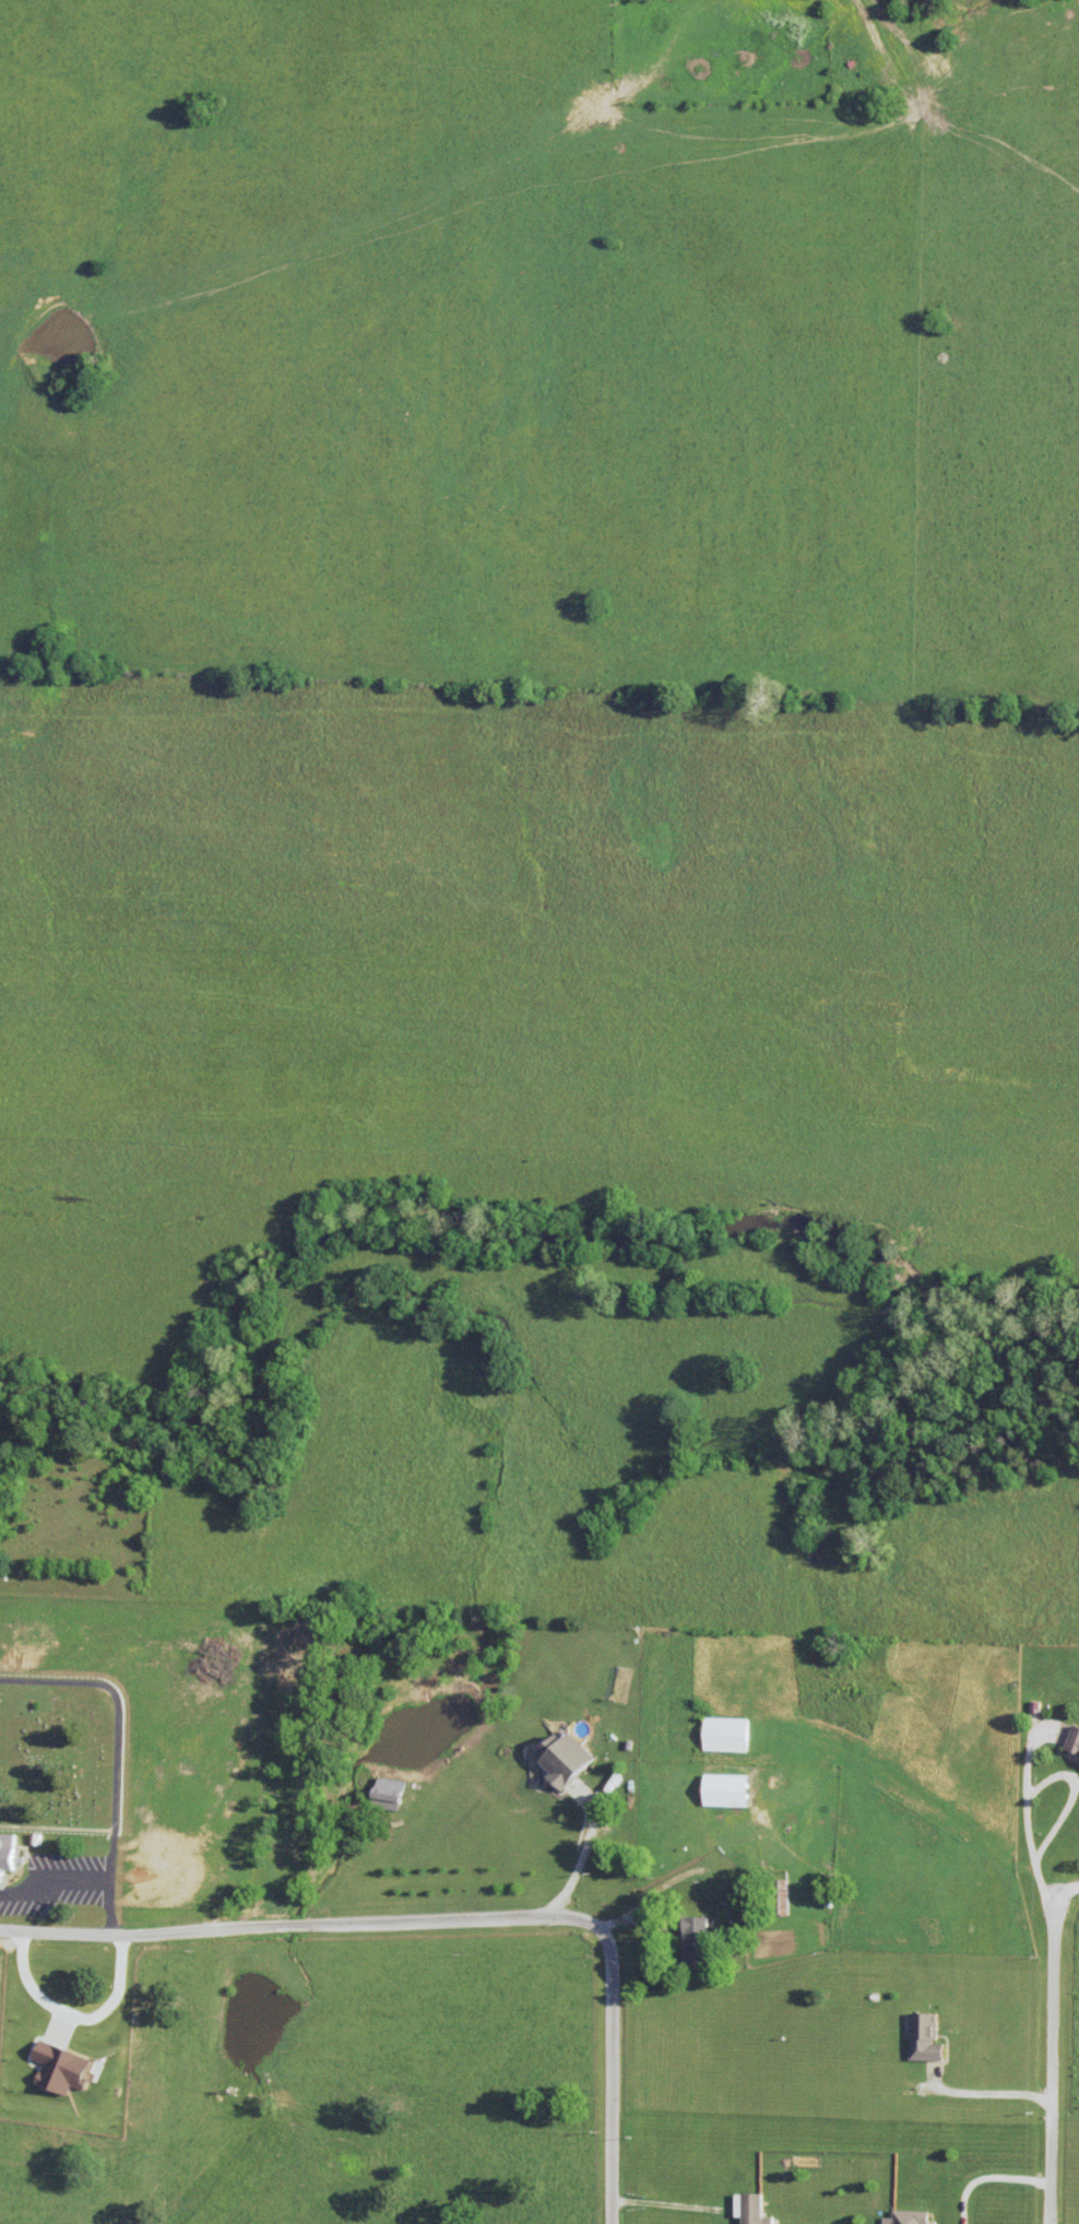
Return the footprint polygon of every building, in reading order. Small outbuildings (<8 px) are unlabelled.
[(750,1717),(705,1717),(705,1751),(750,1751),(750,1717)] [(1075,1726),(1066,1749),(1078,1754),(1078,1727),(1075,1726)] [(556,1772),(552,1776),(566,1790),(598,1758),(568,1728),(540,1756),(556,1772)] [(751,1773),(705,1773),(705,1806),(751,1806),(751,1773)] [(7,1880),(7,1869),(21,1869),(21,1841),(0,1840),(0,1880),(7,1880)] [(685,1968),(711,1968),(711,1917),(685,1917),(685,1968)] [(943,2060),(943,2013),(911,2013),(911,2060),(943,2060)] [(736,2194),(736,2216),(743,2216),(743,2223),(772,2223),(772,2218),(763,2218),(763,2194),(736,2194)]
